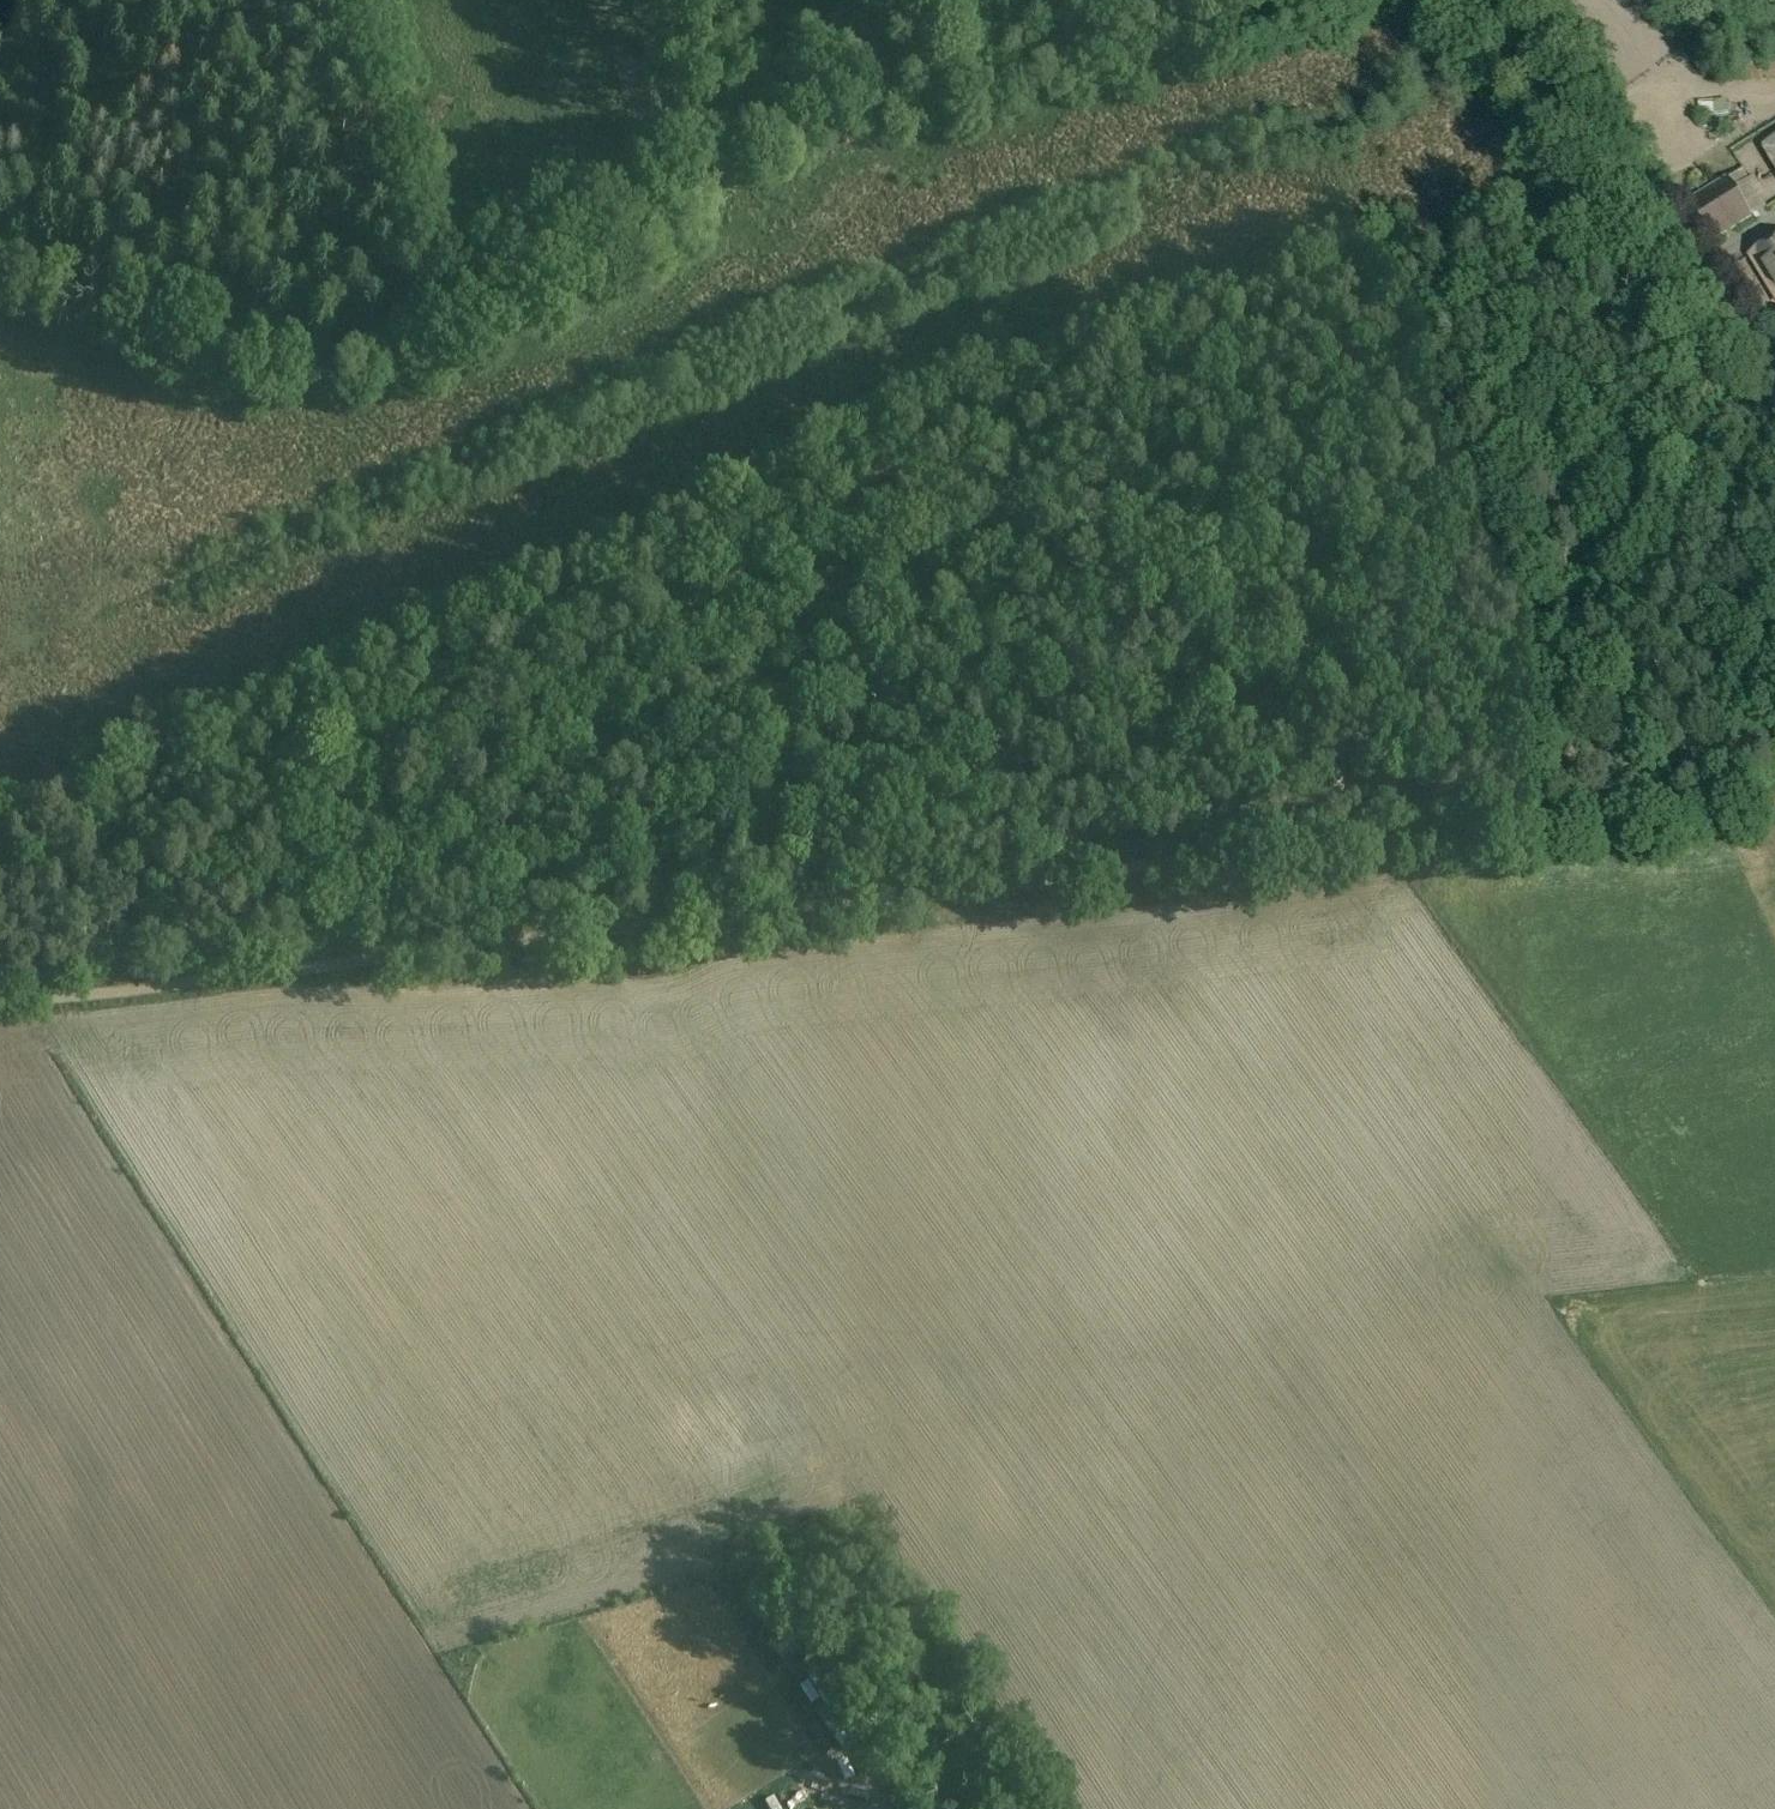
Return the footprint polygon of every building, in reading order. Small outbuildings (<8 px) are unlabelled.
[(1759,146),(1774,170),(1774,136),(1759,146)] [(1752,218),(1728,177),(1681,205),(1705,246),(1752,218)] [(1750,257),(1774,297),(1774,242),(1750,257)]
